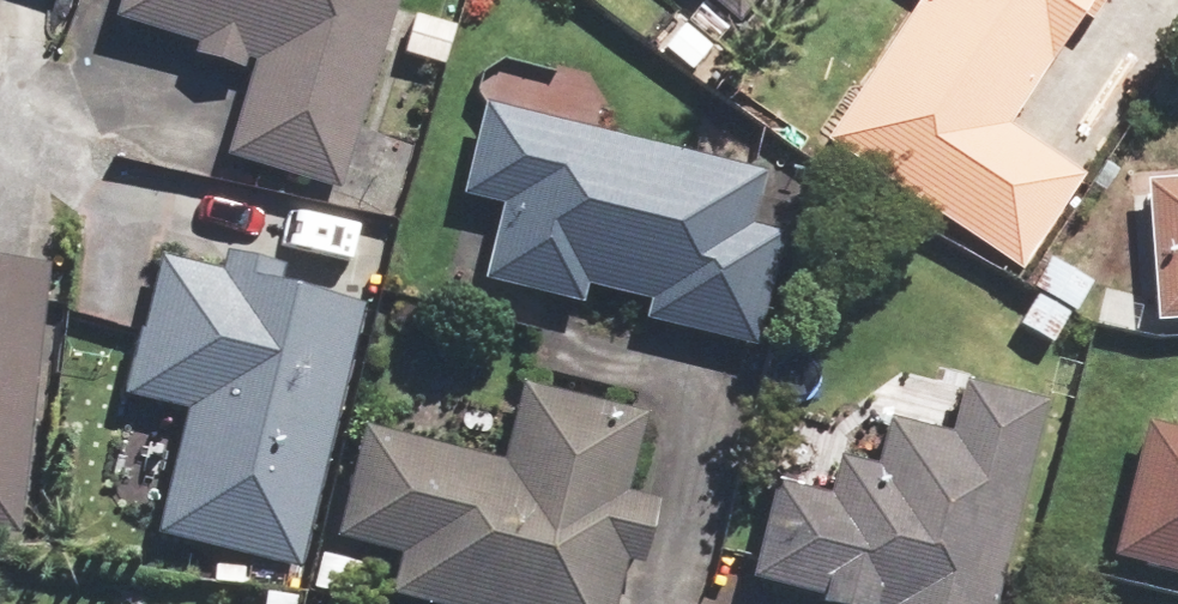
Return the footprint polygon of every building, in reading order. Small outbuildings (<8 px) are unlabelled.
[(391,0),(117,0),(111,20),(254,62),(225,157),(335,189),(391,0)] [(743,20),(760,0),(719,0),(743,20)] [(822,136),(1014,265),(1074,177),(1000,127),(1087,0),(915,0),(822,136)] [(745,225),(758,170),(481,100),(458,189),(499,199),(480,274),(578,299),(583,280),(647,296),(642,317),(749,343),(777,232),(745,225)] [(1154,318),(1177,316),(1177,177),(1144,179),(1154,318)] [(296,569),(359,301),(156,254),(124,393),(184,407),(154,536),(296,569)] [(43,260),(0,256),(0,535),(13,537),(43,260)] [(386,590),(444,603),(611,603),(622,558),(638,562),(653,497),(625,490),(644,412),(523,382),(503,463),(357,427),(330,536),(396,552),(386,590)] [(1038,400),(961,382),(949,431),(884,416),(873,465),(837,457),(828,495),(771,481),(747,583),(834,603),(990,603),(1038,400)] [(1109,552),(1177,569),(1177,427),(1143,419),(1109,552)]
